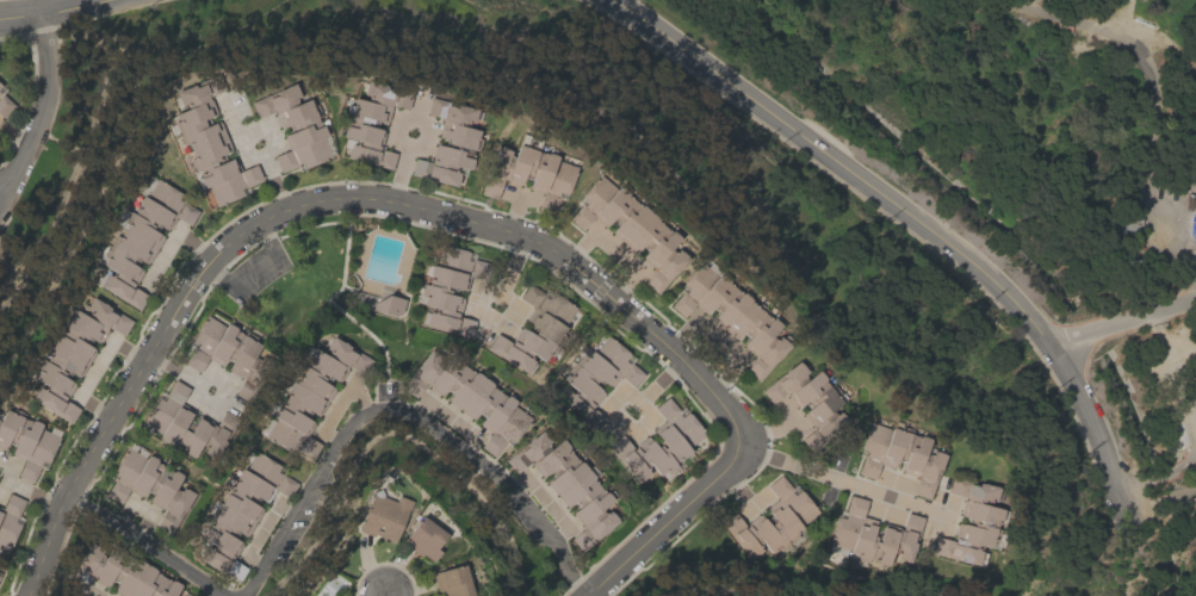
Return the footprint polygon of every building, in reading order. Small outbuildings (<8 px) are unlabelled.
[(391,172),(346,159),(349,147),(354,148),(355,144),(340,139),(343,129),(347,130),(349,120),(348,120),(349,113),(352,113),(353,106),(352,106),(353,101),(359,104),(366,80),(396,88),(385,128),(374,125),(372,131),(384,134),(378,151),(395,156),(391,172)] [(207,99),(216,117),(202,123),(204,129),(219,123),(231,153),(221,157),(223,164),(235,160),(240,172),(255,166),(262,181),(240,191),(242,197),(216,209),(207,187),(203,190),(199,181),(202,180),(197,172),(196,172),(185,147),(181,148),(176,136),(169,139),(165,129),(175,125),(173,118),(180,116),(172,97),(191,89),(192,92),(218,81),(223,93),(207,99)] [(249,106),(266,99),(268,103),(274,100),(273,97),(292,88),(298,101),(295,104),(297,108),(308,104),(310,110),(315,107),(318,114),(317,116),(318,119),(315,120),(320,130),(321,129),(326,138),(322,141),(330,159),(304,170),(300,164),(297,166),(298,168),(296,169),(295,168),(280,174),(273,159),(287,153),(283,139),(293,135),(290,129),(279,134),(272,114),(255,122),(249,106)] [(1,118),(0,117),(0,93),(13,105),(1,118)] [(476,116),(472,129),(467,128),(466,132),(478,136),(477,142),(481,143),(477,156),(472,154),(470,163),(472,163),(470,174),(454,170),(453,175),(459,176),(456,191),(434,185),(435,184),(409,176),(414,160),(430,164),(434,148),(446,150),(448,144),(436,142),(441,122),(426,118),(430,101),(447,106),(447,107),(476,116)] [(496,150),(498,151),(500,150),(507,153),(506,154),(509,155),(508,159),(513,160),(518,148),(547,156),(547,155),(553,157),(553,159),(556,160),(556,161),(576,168),(568,195),(558,192),(557,197),(559,197),(554,215),(537,210),(541,194),(528,191),(532,178),(525,176),(521,188),(507,184),(507,182),(503,181),(497,201),(479,195),(485,179),(487,179),(496,150)] [(97,283),(99,279),(103,272),(104,273),(106,269),(110,272),(113,267),(101,260),(105,254),(101,252),(105,246),(106,246),(111,238),(110,237),(114,231),(118,232),(122,225),(119,224),(123,217),(125,219),(132,209),(134,209),(138,201),(137,200),(137,199),(136,198),(141,192),(141,193),(142,191),(145,193),(156,175),(180,191),(176,197),(180,199),(181,198),(198,209),(188,223),(174,215),(167,226),(156,221),(153,226),(163,232),(145,261),(136,254),(132,260),(142,266),(131,284),(148,294),(138,309),(97,283)] [(676,243),(668,253),(671,256),(675,253),(686,263),(655,296),(643,284),(653,273),(639,260),(649,250),(644,246),(634,255),(611,232),(619,224),(613,219),(605,228),(594,217),(582,230),(568,218),(581,205),(582,206),(585,203),(580,197),(599,176),(615,192),(618,188),(639,209),(639,207),(668,234),(667,235),(676,243)] [(471,337),(425,325),(428,311),(435,313),(436,309),(422,305),(425,296),(421,294),(423,284),(427,284),(429,274),(428,274),(430,266),(435,267),(441,246),(469,252),(466,260),(471,261),(472,259),(490,263),(485,280),(469,275),(465,292),(451,288),(450,294),(464,298),(460,313),(458,313),(458,316),(476,321),(471,337)] [(779,330),(769,340),(774,343),(776,341),(786,350),(757,383),(744,372),(755,360),(740,347),(749,339),(744,334),(736,343),(711,321),(719,312),(713,308),(706,316),(694,306),(682,319),(669,308),(681,294),(683,296),(687,292),(680,286),(699,266),(705,271),(708,266),(717,274),(715,275),(726,285),(726,286),(739,298),(739,297),(749,305),(748,306),(752,310),(756,306),(766,313),(762,317),(769,323),(770,322),(779,330)] [(575,308),(563,327),(564,328),(553,343),(554,344),(543,362),(533,355),(529,359),(538,364),(529,375),(487,348),(496,333),(509,342),(520,327),(533,335),(535,330),(523,322),(532,308),(519,299),(529,284),(543,293),(546,288),(575,308)] [(30,398),(32,395),(31,393),(35,387),(36,389),(38,384),(42,386),(44,381),(30,373),(39,355),(44,358),(49,349),(47,348),(57,330),(60,331),(64,324),(60,322),(66,311),(69,312),(74,305),(85,311),(87,308),(83,305),(91,293),(101,299),(105,300),(104,302),(109,304),(107,306),(114,311),(116,309),(131,318),(123,333),(106,323),(105,327),(106,327),(98,341),(88,335),(85,341),(94,347),(79,375),(68,370),(64,374),(75,380),(64,398),(79,406),(70,422),(30,398)] [(405,299),(403,311),(395,316),(383,313),(372,310),(373,303),(388,296),(405,299)] [(206,315),(223,325),(227,322),(228,322),(234,325),(234,327),(235,328),(234,329),(243,335),(243,334),(249,337),(248,337),(254,341),(260,344),(253,355),(261,360),(255,371),(247,366),(238,378),(225,368),(231,359),(225,355),(219,365),(206,358),(198,372),(184,362),(192,349),(186,346),(206,315)] [(371,358),(362,373),(347,364),(345,366),(346,367),(343,372),(342,372),(341,373),(342,374),(339,379),(337,378),(336,380),(327,374),(323,380),(335,386),(317,415),(306,409),(303,415),(314,421),(305,435),(320,443),(308,464),(264,436),(274,417),(271,415),(272,412),(275,406),(277,406),(278,404),(279,405),(289,390),(285,389),(291,378),(295,379),(300,371),(299,370),(303,364),(303,365),(308,358),(305,358),(310,350),(309,349),(311,346),(312,346),(314,344),(321,349),(330,333),(341,339),(346,341),(345,342),(371,358)] [(620,377),(609,389),(600,380),(595,385),(605,393),(593,408),(605,420),(594,432),(552,395),(558,387),(559,389),(563,386),(564,387),(568,384),(562,378),(566,372),(583,353),(578,349),(583,343),(593,352),(607,335),(630,355),(624,360),(627,364),(630,361),(643,374),(632,387),(620,377)] [(429,347),(445,359),(450,353),(472,371),(473,370),(476,371),(476,370),(490,380),(490,381),(491,383),(490,384),(504,395),(506,392),(507,393),(514,398),(513,398),(515,399),(512,403),(529,417),(512,439),(508,436),(506,440),(509,443),(508,445),(504,442),(492,457),(478,446),(489,432),(477,422),(484,414),(478,409),(471,418),(446,399),(453,390),(447,385),(440,395),(427,384),(428,383),(426,380),(416,393),(402,383),(423,356),(422,356),(429,347)] [(811,454),(800,441),(813,430),(812,428),(811,429),(801,416),(810,409),(806,404),(797,411),(786,398),(787,397),(785,395),(771,405),(761,392),(786,372),(795,365),(798,367),(803,373),(803,374),(807,380),(814,375),(816,377),(817,375),(822,381),(820,383),(828,391),(830,387),(834,391),(838,397),(839,396),(844,402),(839,405),(841,406),(829,416),(832,421),(837,416),(845,426),(811,454)] [(192,458),(159,436),(160,433),(141,421),(156,396),(162,399),(165,396),(162,395),(163,392),(165,393),(174,379),(188,389),(178,405),(182,409),(184,408),(191,412),(186,421),(192,424),(198,416),(205,422),(205,423),(210,426),(211,424),(215,426),(224,411),(237,418),(212,459),(202,452),(204,447),(200,445),(192,458)] [(608,446),(621,435),(632,448),(636,446),(634,445),(646,434),(655,445),(661,440),(652,429),(664,420),(653,408),(667,397),(680,412),(677,415),(681,418),(687,414),(704,434),(688,447),(690,449),(682,457),(681,457),(674,462),(676,465),(673,468),(674,468),(668,473),(664,470),(659,474),(650,464),(646,467),(649,471),(646,473),(646,474),(640,480),(639,479),(638,480),(608,446)] [(2,448),(0,447),(0,416),(5,406),(12,409),(12,410),(14,412),(16,411),(21,414),(20,415),(30,420),(31,417),(32,418),(33,417),(39,421),(39,422),(41,422),(39,427),(48,430),(50,426),(60,429),(57,435),(60,436),(49,461),(42,459),(39,464),(42,465),(41,467),(39,467),(32,482),(17,474),(24,458),(10,452),(14,441),(8,439),(2,448)] [(857,474),(863,458),(865,459),(866,453),(860,451),(869,424),(890,432),(891,430),(898,434),(900,428),(911,432),(910,436),(918,440),(918,439),(921,440),(921,439),(928,441),(928,442),(929,443),(924,455),(929,458),(930,454),(934,455),(935,454),(942,457),(942,458),(944,459),(929,501),(912,495),(918,479),(900,473),(905,460),(898,459),(894,471),(879,465),(874,480),(857,474)] [(529,460),(516,472),(504,459),(540,428),(553,442),(560,436),(569,445),(566,447),(577,460),(580,458),(594,474),(591,477),(603,490),(605,489),(606,491),(607,490),(612,496),(611,497),(612,498),(600,508),(603,511),(608,508),(618,519),(583,548),(571,536),(584,526),(582,523),(581,524),(570,511),(580,503),(575,498),(565,507),(544,482),(553,473),(549,468),(539,477),(529,466),(531,465),(529,464),(531,462),(529,460)] [(194,493),(171,534),(155,524),(163,510),(147,501),(153,491),(147,488),(141,497),(128,489),(119,504),(105,496),(113,480),(109,478),(110,476),(114,478),(117,473),(112,471),(126,446),(145,458),(147,454),(148,455),(149,454),(156,458),(155,459),(156,459),(155,461),(172,471),(173,470),(174,471),(174,470),(181,473),(180,474),(181,476),(176,484),(194,493)] [(197,557),(198,555),(194,553),(200,544),(204,546),(205,545),(210,547),(212,542),(198,535),(204,526),(205,527),(206,526),(210,520),(206,517),(213,507),(217,508),(221,502),(219,501),(221,499),(219,499),(224,492),(224,493),(225,491),(227,492),(236,477),(235,477),(236,474),(235,473),(240,467),(241,466),(243,468),(254,451),(279,466),(275,471),(297,484),(289,498),(273,489),(266,502),(255,496),(252,502),(261,508),(260,509),(261,510),(254,521),(253,523),(247,533),(246,532),(244,535),(235,529),(231,535),(241,541),(240,544),(241,544),(233,557),(231,555),(230,558),(246,567),(236,583),(219,572),(219,571),(197,557)] [(745,524),(760,513),(768,522),(773,517),(764,508),(776,497),(766,485),(780,473),(792,489),(789,490),(793,493),(799,488),(818,510),(800,524),(803,527),(795,532),(798,535),(789,542),(774,557),(762,542),(758,546),(761,550),(758,552),(760,552),(755,557),(754,555),(750,559),(720,523),(733,511),(745,524)] [(931,552),(936,535),(953,539),(963,499),(947,495),(952,478),(968,483),(967,488),(977,490),(977,488),(997,492),(992,511),(1002,515),(999,521),(997,520),(996,524),(1000,526),(999,530),(1005,532),(1003,540),(992,538),(991,545),(981,542),(980,548),(981,548),(980,550),(985,551),(983,564),(977,561),(977,564),(931,552)] [(410,499),(395,540),(373,532),(372,534),(357,528),(371,491),(372,491),(372,489),(378,486),(380,492),(380,495),(393,499),(396,493),(410,499)] [(7,548),(0,545),(0,510),(1,510),(10,491),(25,498),(18,514),(19,515),(18,517),(16,516),(14,520),(19,522),(7,548)] [(923,516),(909,560),(896,557),(897,553),(892,552),(887,565),(875,560),(875,559),(869,557),(867,563),(848,557),(850,551),(829,545),(838,516),(844,519),(845,513),(844,513),(850,493),(867,499),(862,516),(876,520),(873,532),(880,534),(882,524),(892,527),(892,528),(898,530),(898,528),(901,528),(906,511),(923,516)] [(446,532),(435,546),(439,550),(430,560),(421,553),(419,555),(399,540),(421,513),(446,532)] [(180,584),(174,595),(145,595),(122,595),(111,590),(118,578),(111,575),(105,586),(91,579),(93,576),(89,575),(89,576),(78,569),(82,559),(80,558),(81,554),(83,550),(85,551),(91,541),(93,542),(93,541),(100,545),(100,547),(107,551),(110,545),(111,546),(113,542),(124,548),(123,552),(136,559),(137,558),(138,558),(145,561),(144,563),(147,564),(148,563),(154,566),(154,567),(155,569),(154,571),(169,581),(171,578),(173,579),(179,583),(180,584)] [(472,591),(458,595),(438,595),(430,572),(463,561),(472,591)]
